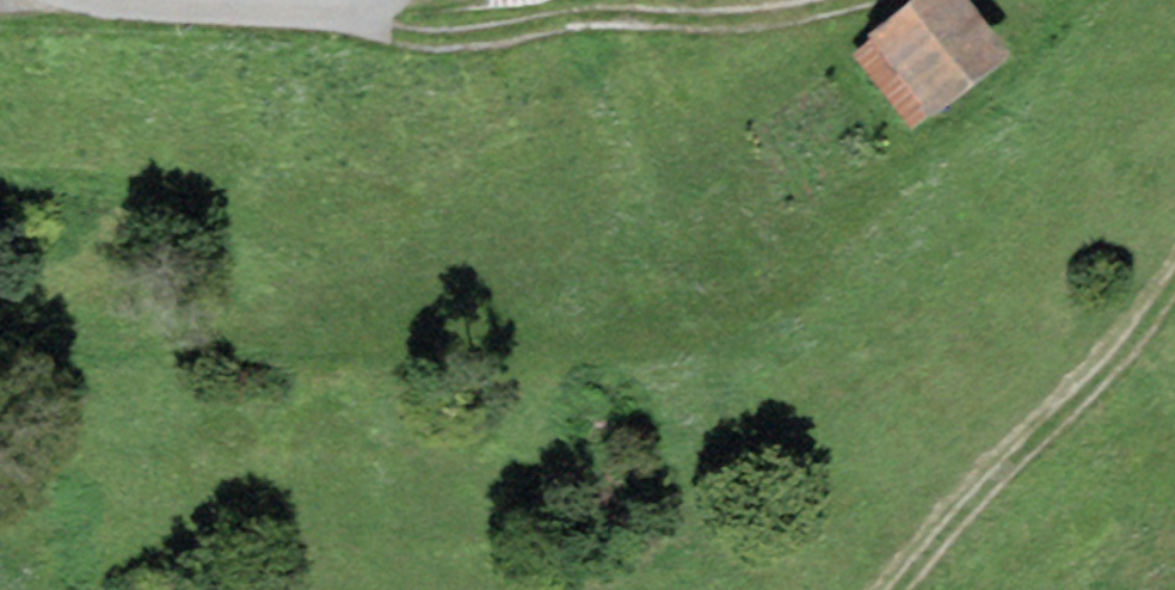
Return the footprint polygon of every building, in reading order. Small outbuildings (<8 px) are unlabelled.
[(849,52),(913,130),(1010,51),(968,0),(914,0),(849,52)]
